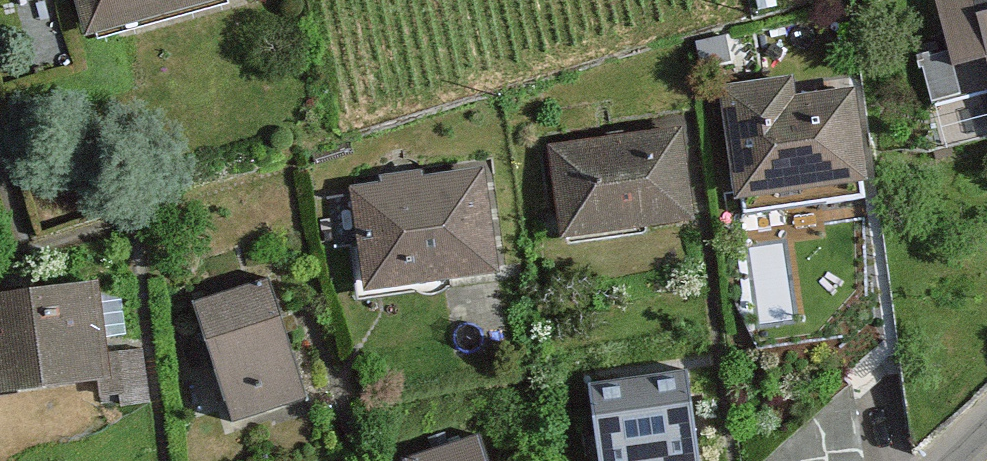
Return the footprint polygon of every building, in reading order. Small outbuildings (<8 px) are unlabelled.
[(108,45),(241,0),(92,0),(108,45)] [(959,67),(986,59),(986,0),(940,0),(959,67)] [(866,59),(736,79),(755,203),(886,183),(866,59)] [(696,114),(557,133),(571,233),(710,215),(696,114)] [(503,161),(361,187),(381,296),(523,270),(503,161)] [(0,296),(0,398),(1,403),(149,372),(127,269),(0,296)] [(332,395),(290,272),(209,300),(251,423),(332,395)] [(589,383),(599,460),(699,460),(687,370),(589,383)] [(498,431),(416,459),(417,460),(508,460),(498,431)]
